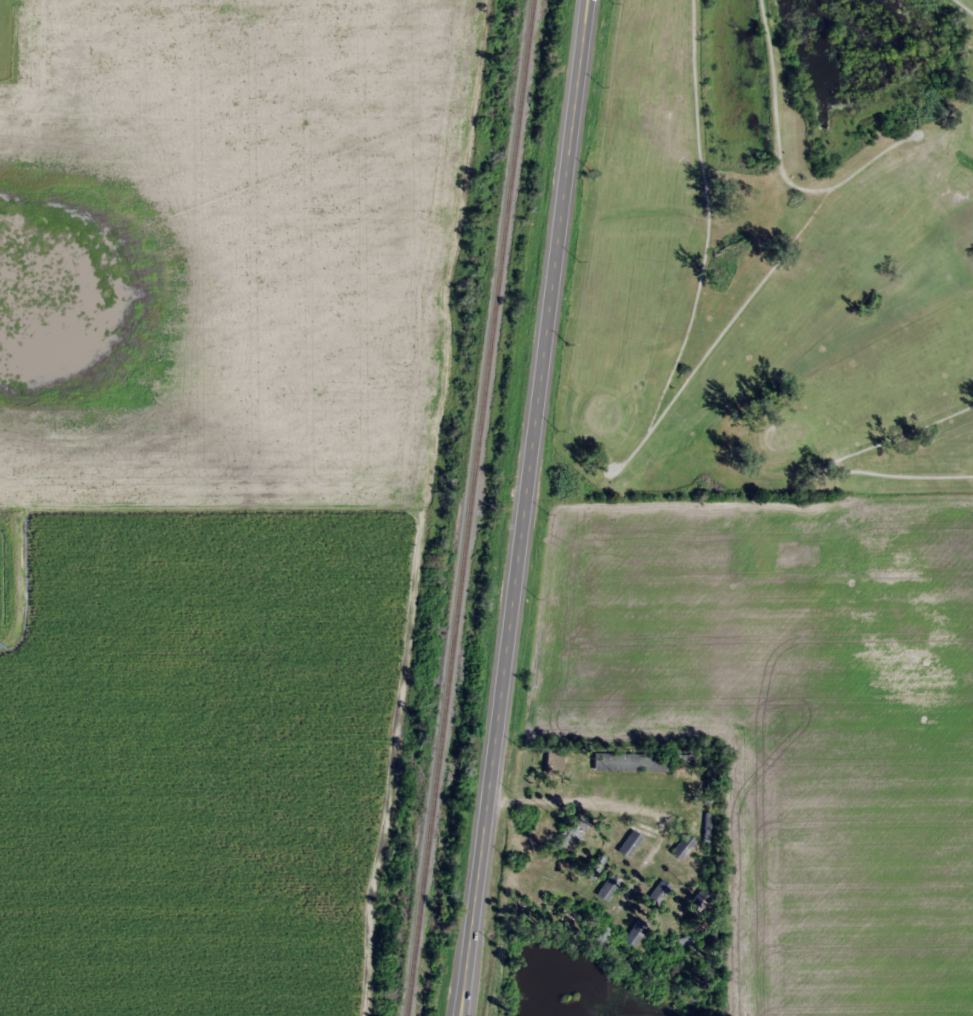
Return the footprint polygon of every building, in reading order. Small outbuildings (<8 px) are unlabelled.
[(561,773),(562,749),(545,749),(544,773),(561,773)] [(592,770),(665,771),(665,761),(690,761),(691,753),(592,753),(592,770)] [(588,820),(576,811),(558,836),(570,845),(588,820)] [(623,857),(642,839),(633,830),(615,848),(623,857)] [(669,852),(680,860),(695,839),(685,831),(669,852)] [(620,879),(610,872),(594,894),(605,901),(620,879)] [(655,905),(671,887),(662,879),(645,897),(655,905)] [(700,913),(711,896),(699,889),(688,906),(700,913)] [(632,946),(646,927),(636,920),(622,939),(632,946)] [(611,929),(596,923),(589,941),(604,947),(611,929)]
